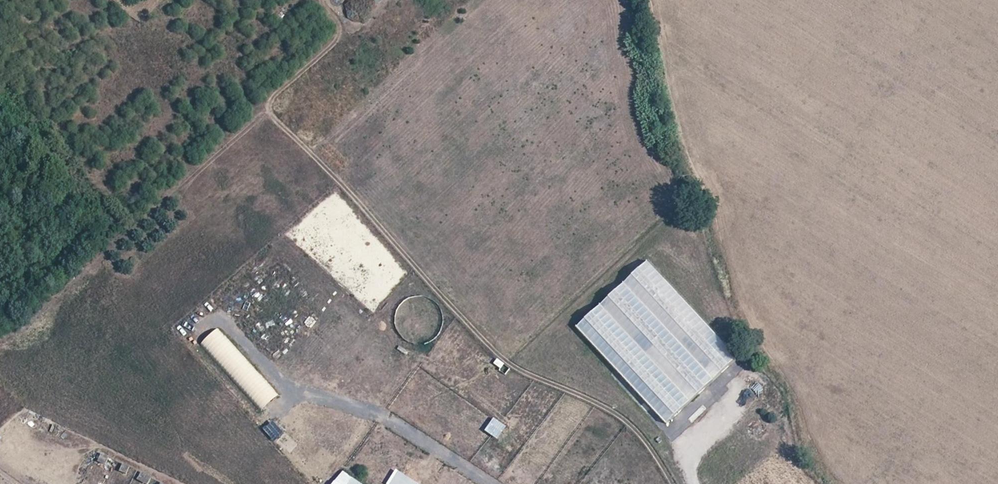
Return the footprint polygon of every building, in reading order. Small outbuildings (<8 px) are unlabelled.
[(737,358),(648,262),(577,327),(666,424),(737,358)] [(278,394),(217,327),(199,343),(260,410),(278,394)] [(286,445),(293,442),(282,422),(275,426),(286,445)] [(340,469),(330,483),(362,483),(340,469)] [(136,479),(145,483),(147,483),(151,477),(140,471),(136,479)]
